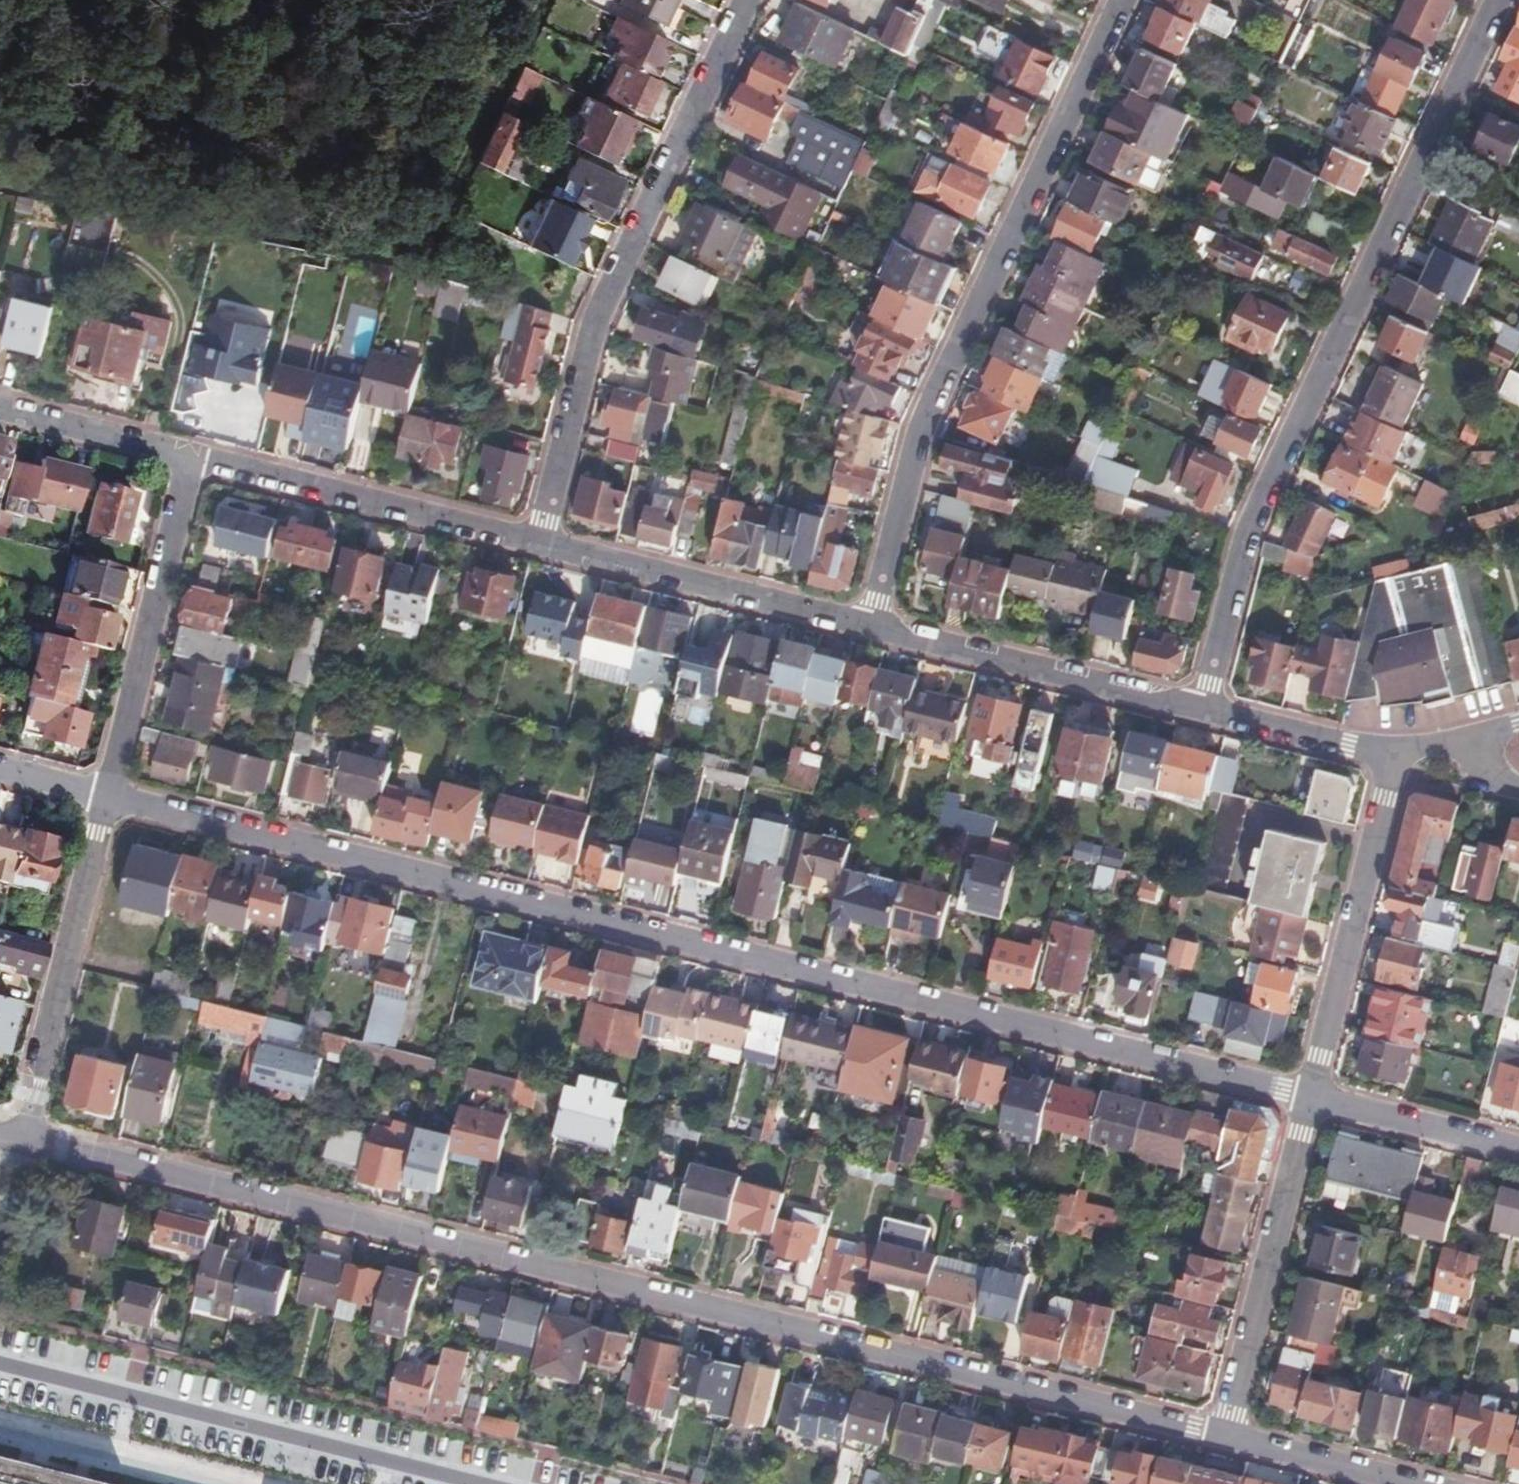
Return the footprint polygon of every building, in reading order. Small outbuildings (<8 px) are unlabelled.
[(547,7),(562,14),(568,0),(550,0),(547,7)] [(617,5),(664,26),(676,0),(619,0),(617,5)] [(909,8),(904,19),(896,15),(881,46),(907,59),(913,47),(930,10),(934,1),(934,0),(891,0),(909,8)] [(934,1),(959,13),(962,6),(952,1),(952,0),(934,0),(934,1)] [(1057,0),(1051,0),(1049,5),(1054,8),(1057,0)] [(1163,11),(1193,26),(1228,42),(1236,23),(1208,9),(1213,0),(1168,0),(1163,11)] [(1299,25),(1311,0),(1291,0),(1283,18),(1299,25)] [(1452,0),(1408,0),(1394,30),(1430,47),(1452,0)] [(837,66),(852,33),(798,7),(782,40),(837,66)] [(913,47),(925,52),(934,34),(931,32),(940,14),(930,10),(913,47)] [(1163,11),(1161,10),(1148,39),(1180,53),(1193,26),(1163,11)] [(616,43),(607,60),(617,65),(648,80),(662,52),(665,45),(612,21),(604,37),(616,43)] [(1299,25),(1279,66),(1294,73),(1313,33),(1299,25)] [(1517,34),(1503,63),(1509,65),(1495,93),(1518,105),(1518,35),(1517,34)] [(1394,80),(1408,87),(1422,58),(1390,42),(1373,78),(1392,86),(1394,80)] [(1054,60),(1019,44),(1004,77),(1039,93),(1054,60)] [(913,47),(907,59),(891,92),(904,97),(925,52),(913,47)] [(1125,86),(1144,95),(1160,103),(1175,71),(1171,68),(1172,65),(1142,51),(1125,86)] [(668,55),(662,52),(648,80),(655,82),(668,55)] [(782,102),(785,95),(796,71),(763,55),(748,86),(782,102)] [(648,80),(617,65),(608,82),(613,84),(606,99),(633,112),(640,97),(646,100),(655,82),(648,80)] [(532,76),(517,69),(517,70),(506,93),(521,100),(532,76)] [(1394,80),(1392,86),(1405,93),(1408,87),(1394,80)] [(780,105),(742,88),(728,118),(767,137),(775,119),(782,106),(780,105)] [(1003,92),(989,121),(1014,134),(1020,121),(1025,123),(1033,106),(1003,92)] [(780,105),(782,106),(791,110),(795,101),(785,95),(782,102),(780,105)] [(1128,108),(1114,138),(1152,156),(1167,163),(1168,164),(1190,117),(1160,103),(1144,95),(1136,112),(1128,108)] [(614,169),(622,154),(616,147),(619,140),(626,144),(635,124),(580,98),(573,114),(579,127),(569,148),(614,169)] [(876,99),(856,141),(866,145),(869,139),(875,128),(886,103),(876,99)] [(888,99),(886,103),(875,128),(889,134),(902,106),(888,99)] [(803,105),(795,101),(791,110),(799,114),(803,105)] [(1258,111),(1240,102),(1231,122),(1249,130),(1257,113),(1258,111)] [(1379,156),(1396,121),(1357,102),(1341,137),(1379,156)] [(782,106),(775,119),(794,128),(801,115),(799,114),(791,110),(782,106)] [(516,123),(496,114),(476,157),(483,160),(485,156),(497,162),(516,123)] [(808,173),(802,187),(821,196),(839,204),(853,173),(861,156),(866,145),(856,141),(801,115),(794,128),(791,136),(807,143),(796,167),(808,173)] [(1501,164),(1516,131),(1487,117),(1479,134),(1482,136),(1474,151),(1501,164)] [(983,134),(951,119),(943,137),(960,145),(955,155),(985,169),(987,164),(998,169),(1008,146),(983,134)] [(1014,134),(989,121),(983,134),(1008,146),(1014,134)] [(1020,121),(1014,134),(1019,136),(1025,123),(1020,121)] [(1111,137),(1105,134),(1099,148),(1105,150),(1111,137)] [(1105,150),(1096,168),(1137,188),(1152,156),(1114,138),(1111,137),(1105,150)] [(616,147),(622,154),(626,144),(619,140),(616,147)] [(1338,151),(1323,181),(1356,196),(1370,166),(1338,151)] [(516,155),(505,179),(525,188),(530,178),(523,174),(529,161),(516,155)] [(1167,163),(1152,156),(1137,188),(1152,194),(1167,163)] [(991,185),(931,157),(924,171),(930,174),(920,195),(941,205),(940,208),(957,216),(959,212),(975,220),(991,185)] [(556,198),(570,205),(601,219),(608,205),(609,205),(621,182),(574,160),(556,198)] [(1281,161),(1266,192),(1285,201),(1301,209),(1315,178),(1281,161)] [(1085,171),(1070,205),(1107,222),(1117,227),(1133,194),(1085,171)] [(869,180),(853,173),(839,204),(834,213),(849,221),(869,180)] [(1214,202),(1220,205),(1224,197),(1276,221),(1285,201),(1266,192),(1228,175),(1223,184),(1221,188),(1216,198),(1215,201),(1214,202)] [(802,187),(779,176),(758,221),(799,241),(821,196),(802,187)] [(1221,188),(1213,185),(1209,194),(1216,198),(1221,188)] [(821,243),(834,213),(839,204),(821,196),(799,241),(817,250),(821,243)] [(18,197),(15,206),(33,210),(35,200),(18,197)] [(524,247),(564,266),(585,220),(567,211),(570,205),(556,198),(554,202),(547,199),(524,247)] [(1431,248),(1475,269),(1496,225),(1451,204),(1431,248)] [(903,246),(904,246),(944,266),(963,225),(922,205),(908,236),(903,246)] [(1053,241),(1060,244),(1090,258),(1107,222),(1070,205),(1053,241)] [(717,281),(725,285),(733,269),(721,264),(738,227),(696,207),(672,259),(717,281)] [(118,216),(77,208),(64,258),(103,267),(111,237),(118,216)] [(1502,216),(1495,231),(1518,242),(1518,224),(1502,216)] [(1342,227),(1320,218),(1319,220),(1314,218),(1309,228),(1314,231),(1323,234),(1336,241),(1342,227)] [(1205,223),(1203,228),(1222,237),(1227,227),(1219,223),(1218,225),(1206,219),(1205,223)] [(948,268),(967,226),(963,225),(944,266),(948,268)] [(1264,257),(1222,237),(1203,228),(1189,256),(1202,262),(1207,253),(1219,258),(1214,268),(1251,285),(1264,257)] [(1323,234),(1314,231),(1311,235),(1320,239),(1323,234)] [(1336,259),(1282,234),(1274,250),(1329,275),(1336,259)] [(1090,258),(1060,244),(1048,270),(1040,267),(1035,278),(1042,281),(1038,289),(1082,310),(1104,265),(1090,258)] [(887,282),(891,284),(932,304),(941,286),(943,287),(952,270),(948,268),(944,266),(904,246),(887,282)] [(717,281),(672,259),(659,286),(696,304),(702,292),(710,296),(717,281)] [(417,292),(436,296),(440,278),(420,274),(409,272),(407,278),(420,281),(417,292)] [(470,288),(440,278),(436,296),(431,314),(453,319),(458,301),(466,302),(470,288)] [(1042,281),(1035,278),(1031,285),(1038,289),(1042,281)] [(1443,298),(1400,278),(1390,301),(1432,321),(1443,298)] [(874,320),(879,323),(916,340),(921,342),(937,306),(932,304),(891,284),(874,320)] [(1034,297),(1038,289),(1031,285),(1027,294),(1034,297)] [(1507,329),(1518,303),(1518,292),(1510,288),(1505,299),(1500,297),(1498,301),(1491,302),(1484,318),(1506,328),(1507,329)] [(1082,310),(1038,289),(1034,297),(1027,294),(1022,304),(1030,307),(1017,335),(1041,346),(1061,355),(1074,328),(1082,310)] [(1247,340),(1258,346),(1272,352),(1290,316),(1249,297),(1242,311),(1236,323),(1229,339),(1244,346),(1247,340)] [(10,299),(7,313),(12,314),(6,336),(3,349),(39,358),(51,309),(10,299)] [(548,314),(523,306),(504,383),(532,390),(546,332),(544,331),(548,314)] [(668,349),(676,320),(645,310),(636,339),(668,349)] [(12,314),(7,313),(1,335),(6,336),(12,314)] [(1413,364),(1426,336),(1393,320),(1380,348),(1413,364)] [(127,380),(138,333),(89,321),(85,335),(77,368),(127,380)] [(217,322),(216,327),(227,330),(225,336),(244,341),(246,334),(256,337),(257,332),(254,331),(249,329),(245,328),(239,326),(235,325),(231,324),(228,324),(222,323),(217,322)] [(896,366),(899,368),(904,358),(907,360),(909,356),(913,356),(917,346),(915,344),(916,340),(879,323),(869,342),(862,338),(850,364),(858,368),(888,382),(896,366)] [(204,386),(218,390),(222,388),(223,385),(229,386),(228,389),(231,393),(237,394),(239,388),(255,391),(258,379),(256,376),(265,340),(256,337),(246,334),(244,341),(225,336),(227,330),(216,327),(207,325),(202,345),(188,342),(171,409),(181,412),(197,410),(195,395),(209,396),(203,386),(204,386)] [(1081,331),(1074,328),(1061,355),(1068,358),(1081,331)] [(1496,349),(1517,359),(1518,354),(1518,334),(1513,332),(1507,329),(1506,328),(1496,349)] [(1009,331),(996,359),(1028,374),(1041,346),(1017,335),(1009,331)] [(77,368),(85,335),(76,333),(66,376),(124,390),(127,380),(77,368)] [(138,333),(127,380),(135,382),(143,349),(147,334),(138,333)] [(1247,340),(1244,346),(1255,352),(1258,346),(1247,340)] [(755,381),(769,353),(749,344),(740,353),(731,373),(747,379),(754,381),(755,381)] [(135,382),(127,380),(124,390),(140,394),(151,351),(143,349),(135,382)] [(692,361),(654,349),(648,370),(654,372),(647,398),(649,399),(671,404),(681,407),(692,361)] [(1517,359),(1496,349),(1489,365),(1501,371),(1509,375),(1514,365),(1517,359)] [(419,364),(371,352),(362,386),(359,398),(408,411),(419,364)] [(1028,374),(996,359),(987,381),(1035,403),(1045,382),(1028,374)] [(303,440),(305,432),(319,375),(277,365),(277,366),(265,414),(288,420),(284,435),(303,440)] [(892,384),(899,368),(896,366),(888,382),(892,384)] [(857,414),(873,419),(880,402),(892,407),(900,387),(892,384),(888,382),(858,368),(850,386),(841,382),(830,406),(844,410),(857,414)] [(1139,387),(1146,373),(1136,368),(1129,382),(1139,387)] [(1421,388),(1383,370),(1374,390),(1369,400),(1361,397),(1354,412),(1359,414),(1363,416),(1400,433),(1421,388)] [(1509,375),(1501,371),(1491,394),(1499,397),(1499,396),(1509,375)] [(1271,389),(1239,373),(1228,398),(1259,413),(1271,389)] [(362,386),(319,375),(305,432),(348,443),(359,398),(362,386)] [(1499,396),(1518,406),(1518,380),(1509,375),(1499,396)] [(754,381),(747,379),(739,407),(748,410),(753,393),(755,381),(754,381)] [(755,381),(753,393),(768,397),(768,395),(770,387),(755,381)] [(1366,386),(1361,397),(1369,400),(1374,390),(1366,386)] [(803,397),(770,387),(768,395),(802,403),(803,397)] [(239,388),(237,394),(253,398),(255,391),(239,388)] [(647,398),(614,390),(612,399),(608,399),(602,423),(633,430),(634,431),(638,413),(645,414),(649,399),(647,398)] [(1012,410),(978,394),(961,428),(996,444),(1012,410)] [(661,443),(670,407),(653,403),(644,439),(661,443)] [(414,409),(412,418),(460,430),(463,421),(414,409)] [(844,410),(831,460),(838,461),(878,471),(890,425),(880,422),(873,419),(857,414),(844,410)] [(1358,427),(1363,416),(1359,414),(1353,426),(1358,427)] [(1353,426),(1344,445),(1374,459),(1387,465),(1402,434),(1400,433),(1363,416),(1358,427),(1353,426)] [(453,462),(460,430),(412,418),(406,417),(396,456),(440,467),(442,459),(453,462)] [(1202,436),(1222,445),(1240,453),(1249,458),(1260,432),(1230,418),(1227,425),(1211,417),(1202,436)] [(1469,419),(1461,439),(1476,445),(1484,425),(1469,419)] [(734,466),(745,424),(739,422),(734,439),(730,438),(723,463),(734,466)] [(1089,422),(1079,442),(1082,443),(1097,450),(1102,441),(1107,430),(1089,422)] [(633,430),(602,423),(598,440),(612,443),(628,447),(633,430)] [(1097,450),(1080,485),(1122,499),(1135,472),(1108,460),(1114,447),(1102,441),(1097,450)] [(628,447),(612,443),(610,456),(633,461),(636,449),(628,447)] [(1097,450),(1082,443),(1065,480),(1076,484),(1080,485),(1097,450)] [(1240,453),(1222,445),(1216,456),(1234,465),(1240,453)] [(519,495),(528,457),(487,447),(483,464),(492,466),(484,496),(510,503),(512,493),(519,495)] [(1192,506),(1211,515),(1232,469),(1185,447),(1168,482),(1197,496),(1192,506)] [(1379,508),(1396,469),(1387,465),(1374,459),(1373,461),(1343,448),(1327,484),(1338,489),(1348,493),(1379,508)] [(1499,461),(1500,449),(1474,448),(1469,460),(1499,461)] [(980,482),(978,489),(974,507),(998,513),(1012,464),(987,456),(985,460),(949,449),(943,471),(980,482)] [(878,471),(838,461),(827,503),(847,508),(852,490),(871,496),(878,471)] [(5,528),(8,516),(19,518),(24,500),(57,508),(74,512),(84,472),(38,462),(36,472),(12,467),(0,514),(0,526),(5,528)] [(723,481),(694,473),(690,488),(719,495),(723,481)] [(573,514),(616,525),(625,491),(607,487),(608,483),(583,477),(573,514)] [(1452,495),(1427,484),(1418,503),(1443,515),(1452,495)] [(122,542),(133,497),(96,487),(85,533),(122,542)] [(974,507),(978,489),(966,487),(962,504),(974,507)] [(1345,502),(1348,493),(1338,489),(1334,496),(1345,502)] [(645,505),(647,497),(630,492),(620,533),(637,537),(645,505)] [(653,508),(645,505),(637,537),(672,546),(683,504),(655,497),(653,508)] [(711,556),(760,568),(764,553),(770,528),(757,524),(760,512),(743,507),(744,505),(726,500),(711,556)] [(943,500),(937,520),(956,525),(948,555),(933,551),(926,576),(955,583),(961,558),(963,552),(974,507),(962,504),(943,500)] [(1151,502),(1145,519),(1169,527),(1175,511),(1151,502)] [(827,503),(825,509),(813,562),(816,562),(811,582),(840,589),(851,581),(858,549),(842,546),(850,509),(847,508),(827,503)] [(1316,559),(1336,517),(1305,503),(1289,536),(1295,538),(1288,553),(1309,560),(1316,559)] [(764,553),(780,557),(780,555),(793,558),(791,565),(791,567),(810,572),(813,562),(825,509),(806,505),(804,514),(775,507),(773,515),(770,528),(764,553)] [(1515,506),(1469,517),(1472,527),(1517,516),(1517,515),(1515,506)] [(218,545),(267,557),(276,520),(227,508),(218,545)] [(773,515),(760,512),(757,524),(770,528),(773,515)] [(956,525),(937,520),(930,550),(933,551),(948,555),(956,525)] [(302,563),(311,528),(294,524),(293,531),(284,528),(276,557),(302,563)] [(330,533),(311,528),(302,563),(329,570),(336,541),(328,539),(330,533)] [(1289,536),(1282,552),(1287,553),(1288,553),(1295,538),(1289,536)] [(1284,565),(1287,553),(1282,552),(1264,546),(1261,559),(1284,565)] [(1059,550),(1056,563),(1058,564),(1049,600),(1061,603),(1060,609),(1094,617),(1100,591),(1105,570),(1071,562),(1073,554),(1059,550)] [(383,560),(348,552),(338,590),(374,599),(383,560)] [(961,558),(999,568),(1000,561),(963,552),(961,558)] [(780,555),(780,557),(779,562),(791,565),(793,558),(780,555)] [(1020,593),(1038,597),(1046,600),(1055,565),(1016,555),(1011,571),(1007,590),(1020,593)] [(1425,703),(1512,683),(1479,556),(1376,583),(1345,702),(1379,700),(1380,707),(1425,703)] [(73,558),(64,597),(106,607),(109,608),(119,569),(73,558)] [(999,568),(961,558),(955,583),(951,596),(965,600),(963,610),(987,616),(987,612),(999,568)] [(1000,615),(1007,590),(1011,571),(999,568),(987,612),(1000,615)] [(222,573),(208,569),(204,583),(218,587),(222,573)] [(504,617),(513,580),(471,569),(462,607),(504,617)] [(1188,599),(1190,592),(1194,576),(1173,570),(1162,613),(1193,620),(1197,602),(1188,599)] [(408,574),(394,571),(383,618),(424,628),(437,575),(419,571),(417,580),(407,578),(408,574)] [(649,601),(651,592),(604,580),(601,588),(649,601)] [(512,628),(507,647),(532,653),(547,594),(544,593),(545,588),(536,585),(534,592),(530,590),(521,630),(512,628)] [(194,587),(185,626),(240,640),(257,644),(261,628),(244,624),(249,606),(231,602),(232,597),(194,587)] [(1134,599),(1100,591),(1094,617),(1090,630),(1124,638),(1134,599)] [(1188,599),(1197,602),(1199,595),(1190,592),(1188,599)] [(1036,607),(1038,597),(1020,593),(1018,602),(1036,607)] [(106,607),(64,597),(61,595),(54,623),(74,627),(70,644),(104,653),(109,634),(103,633),(106,618),(107,615),(104,614),(106,607)] [(949,606),(963,610),(965,600),(951,596),(949,606)] [(645,609),(597,597),(582,655),(630,668),(645,609)] [(1047,605),(1060,609),(1061,603),(1049,600),(1047,605)] [(644,650),(661,655),(679,659),(689,619),(645,609),(630,668),(624,691),(644,696),(649,678),(645,677),(647,668),(640,666),(644,650)] [(323,621),(306,616),(296,654),(314,659),(315,653),(323,621)] [(103,633),(109,634),(112,620),(106,618),(103,633)] [(1143,628),(1155,631),(1157,624),(1145,620),(1143,628)] [(177,656),(183,657),(232,670),(240,640),(185,626),(177,656)] [(1188,640),(1155,631),(1143,628),(1134,662),(1171,672),(1182,664),(1188,640)] [(1295,650),(1277,645),(1279,636),(1264,632),(1262,641),(1256,640),(1253,655),(1258,656),(1251,682),(1284,691),(1295,650)] [(771,682),(772,680),(767,678),(775,645),(739,636),(730,670),(723,668),(718,689),(767,701),(768,698),(771,682)] [(29,671),(35,646),(24,643),(18,668),(29,671)] [(71,683),(80,685),(84,670),(74,668),(77,656),(53,650),(54,644),(46,643),(45,648),(35,646),(29,671),(22,699),(25,700),(64,709),(71,683)] [(1509,646),(1518,680),(1518,679),(1518,643),(1509,646)] [(814,657),(815,652),(785,644),(775,684),(771,682),(768,698),(790,704),(794,689),(805,692),(806,691),(814,657)] [(657,670),(661,655),(644,650),(640,666),(647,668),(657,670)] [(310,674),(325,677),(330,657),(315,653),(314,659),(310,674)] [(314,659),(296,654),(292,673),(309,677),(310,674),(314,659)] [(87,659),(77,656),(74,668),(84,670),(87,659)] [(210,730),(216,702),(220,686),(231,688),(235,671),(232,670),(183,657),(176,688),(172,687),(165,719),(210,730)] [(845,664),(814,657),(806,691),(813,692),(811,698),(836,704),(837,696),(845,664)] [(876,672),(845,664),(837,696),(868,704),(876,672)] [(574,688),(578,671),(568,669),(564,685),(574,688)] [(914,682),(876,672),(868,704),(866,710),(905,719),(907,709),(914,682)] [(325,677),(310,674),(309,677),(308,681),(327,687),(329,678),(325,677)] [(73,712),(80,685),(71,683),(64,709),(73,712)] [(972,736),(1009,745),(1011,746),(1020,708),(981,698),(972,736)] [(25,700),(17,732),(52,741),(51,744),(75,750),(83,715),(73,712),(64,709),(25,700)] [(216,702),(210,730),(220,732),(226,704),(216,702)] [(905,719),(899,743),(953,757),(961,723),(907,709),(905,719)] [(558,712),(553,731),(562,733),(566,718),(567,714),(558,712)] [(1050,719),(1032,715),(1015,784),(1033,789),(1050,719)] [(1070,717),(1068,725),(1111,735),(1113,727),(1070,717)] [(1111,735),(1068,725),(1058,767),(1100,778),(1111,735)] [(196,743),(142,729),(139,741),(159,746),(151,777),(183,785),(188,764),(188,763),(190,752),(193,753),(196,743)] [(309,734),(296,731),(291,750),(304,754),(309,734)] [(1005,762),(1009,745),(972,736),(970,747),(984,751),(983,756),(1005,762)] [(1121,768),(1127,770),(1160,778),(1168,745),(1129,736),(1121,768)] [(686,743),(665,738),(660,757),(663,758),(681,763),(686,743)] [(1160,778),(1158,787),(1207,799),(1209,791),(1212,777),(1217,758),(1168,745),(1160,778)] [(221,749),(209,746),(206,760),(212,762),(209,775),(218,778),(217,780),(261,791),(269,763),(220,751),(221,749)] [(799,749),(792,747),(785,774),(782,788),(806,794),(809,795),(813,796),(823,755),(818,753),(813,773),(800,769),(804,751),(799,749)] [(1220,747),(1217,758),(1212,777),(1227,780),(1234,751),(1220,747)] [(342,750),(332,786),(381,798),(390,762),(342,750)] [(415,776),(419,755),(406,752),(402,773),(415,776)] [(730,775),(733,762),(702,754),(699,767),(701,768),(704,768),(730,775)] [(326,771),(288,761),(287,766),(280,793),(319,802),(326,771)] [(733,762),(730,775),(747,779),(751,766),(733,762)] [(751,766),(747,779),(782,788),(785,774),(751,766)] [(704,768),(701,780),(744,791),(747,779),(730,775),(704,768)] [(1160,778),(1127,770),(1123,784),(1157,793),(1158,787),(1160,778)] [(1283,774),(1275,808),(1345,826),(1355,787),(1351,780),(1319,772),(1315,791),(1301,788),(1303,779),(1283,774)] [(1063,779),(1061,791),(1097,798),(1100,781),(1085,778),(1084,783),(1063,779)] [(442,783),(437,806),(430,831),(469,840),(481,793),(442,783)] [(1207,799),(1204,809),(1216,812),(1196,891),(1208,894),(1224,898),(1249,801),(1209,791),(1207,799)] [(943,795),(935,826),(966,834),(990,840),(996,818),(958,808),(960,799),(943,795)] [(488,842),(505,846),(506,842),(515,844),(533,848),(543,808),(499,797),(488,842)] [(381,798),(372,832),(427,845),(430,831),(437,806),(411,799),(409,804),(381,798)] [(1450,839),(1457,809),(1414,798),(1391,888),(1393,889),(1434,899),(1438,887),(1418,882),(1420,873),(1424,859),(1439,862),(1444,837),(1450,839)] [(580,817),(543,808),(533,848),(532,853),(558,859),(558,861),(576,865),(580,846),(587,819),(580,817)] [(737,908),(776,918),(783,888),(785,881),(788,869),(778,866),(787,826),(759,819),(737,908)] [(1512,820),(1504,856),(1518,860),(1518,822),(1512,820)] [(20,831),(35,834),(37,826),(22,822),(20,831)] [(733,834),(690,823),(683,850),(679,868),(722,879),(733,834)] [(17,835),(19,830),(0,825),(0,830),(17,835)] [(596,828),(592,845),(600,847),(603,831),(596,828)] [(4,887),(17,835),(0,830),(0,886),(4,887)] [(35,834),(20,831),(7,885),(43,893),(52,858),(48,857),(53,839),(35,834)] [(812,887),(810,895),(836,901),(844,869),(849,844),(797,831),(788,869),(785,881),(812,887)] [(1271,832),(1253,905),(1267,909),(1304,918),(1306,918),(1306,919),(1325,846),(1271,832)] [(647,877),(675,884),(679,868),(683,850),(635,838),(625,879),(646,884),(647,877)] [(576,865),(573,877),(617,888),(621,872),(607,868),(612,850),(600,847),(592,845),(591,848),(580,846),(576,865)] [(1463,907),(1485,913),(1500,851),(1475,845),(1475,849),(1461,846),(1453,877),(1464,880),(1461,889),(1467,890),(1463,907)] [(165,862),(129,854),(116,905),(152,914),(165,862)] [(997,918),(999,908),(1010,866),(969,855),(966,870),(959,898),(966,900),(964,910),(997,918)] [(185,918),(201,922),(215,865),(183,857),(171,908),(186,912),(185,918)] [(216,876),(233,880),(234,872),(218,868),(216,876)] [(902,884),(844,869),(836,901),(830,926),(849,931),(851,919),(890,929),(902,884)] [(1440,878),(1420,873),(1418,882),(1438,887),(1440,878)] [(248,913),(283,922),(290,895),(272,890),(275,878),(258,874),(255,885),(248,913)] [(233,880),(216,876),(205,919),(244,929),(248,913),(255,885),(233,880)] [(783,888),(810,895),(812,887),(785,881),(783,888)] [(1158,887),(1143,883),(1140,897),(1155,901),(1158,887)] [(889,934),(906,938),(908,928),(919,931),(940,937),(950,896),(902,884),(890,929),(889,934)] [(1434,899),(1393,889),(1388,907),(1402,911),(1397,934),(1417,939),(1416,947),(1424,949),(1447,954),(1459,906),(1434,899)] [(306,895),(291,892),(290,895),(283,922),(280,935),(292,939),(291,943),(322,951),(335,903),(319,899),(313,897),(315,892),(307,890),(306,895)] [(341,951),(381,961),(383,953),(385,946),(392,918),(394,909),(336,894),(335,903),(322,951),(339,955),(341,951)] [(959,898),(957,908),(964,910),(966,900),(959,898)] [(1267,909),(1253,905),(1249,904),(1243,928),(1258,931),(1251,957),(1282,963),(1284,954),(1295,956),(1304,918),(1267,909)] [(413,923),(392,918),(385,946),(401,950),(408,946),(413,923)] [(1510,919),(1504,943),(1518,947),(1518,921),(1510,919)] [(1060,923),(1053,921),(1036,987),(1045,989),(1047,983),(1080,992),(1090,951),(1095,932),(1060,923)] [(908,928),(906,938),(917,941),(919,931),(908,928)] [(1097,953),(1102,933),(1095,932),(1090,951),(1097,953)] [(475,985),(536,1000),(541,983),(549,949),(488,934),(475,985)] [(0,936),(0,964),(15,967),(38,973),(45,948),(0,936)] [(1033,948),(1000,939),(991,976),(1032,986),(1042,944),(1034,942),(1033,948)] [(1416,947),(1388,940),(1379,979),(1419,989),(1424,969),(1419,968),(1424,949),(1416,947)] [(1198,946),(1179,941),(1173,963),(1192,968),(1198,946)] [(603,943),(596,971),(590,995),(578,1042),(636,1057),(642,1034),(654,987),(661,957),(603,943)] [(1518,947),(1504,943),(1499,961),(1514,965),(1518,947)] [(549,949),(541,983),(590,995),(596,971),(580,967),(582,960),(571,957),(572,951),(550,946),(549,949)] [(383,953),(381,961),(361,1041),(382,1046),(385,1047),(390,1048),(402,1003),(395,996),(395,995),(404,993),(408,980),(401,974),(405,958),(383,953)] [(1128,970),(1157,977),(1162,978),(1166,962),(1133,954),(1128,970)] [(1297,975),(1252,963),(1242,1001),(1288,1012),(1297,975)] [(1502,1019),(1514,971),(1495,966),(1483,1014),(1502,1019)] [(38,973),(15,967),(13,975),(36,980),(38,973)] [(147,987),(152,988),(185,997),(188,984),(174,981),(175,976),(152,969),(147,987)] [(1157,977),(1128,970),(1121,1002),(1130,1005),(1129,1010),(1148,1015),(1157,977)] [(224,1006),(232,977),(219,974),(212,1003),(224,1006)] [(682,994),(683,988),(670,984),(668,990),(682,994)] [(150,999),(152,988),(147,987),(143,986),(140,999),(149,1001),(150,999)] [(668,990),(654,987),(642,1034),(660,1038),(660,1042),(675,1046),(678,1035),(698,1040),(709,994),(683,988),(682,994),(668,990)] [(185,997),(152,988),(150,999),(199,1011),(202,1001),(185,997)] [(1379,989),(1367,1036),(1413,1047),(1415,1047),(1427,1000),(1379,989)] [(759,1007),(709,994),(698,1040),(747,1052),(750,1044),(757,1014),(759,1007)] [(1207,997),(1195,994),(1188,1023),(1200,1025),(1207,997)] [(1287,1016),(1207,997),(1200,1025),(1228,1032),(1226,1038),(1265,1047),(1266,1041),(1281,1045),(1287,1016)] [(245,1033),(242,1043),(245,1043),(235,1085),(246,1088),(249,1077),(265,1017),(259,1015),(250,1013),(224,1006),(212,1003),(202,1001),(199,1011),(196,1021),(219,1026),(245,1033)] [(303,1026),(307,1014),(263,1003),(262,1006),(259,1015),(265,1017),(303,1026)] [(10,1006),(0,1004),(0,1047),(10,1006)] [(772,1017),(757,1014),(750,1044),(779,1052),(786,1021),(784,1020),(786,1014),(774,1012),(772,1017)] [(307,1014),(303,1026),(324,1031),(336,1034),(339,1022),(307,1014)] [(782,1058),(844,1073),(855,1031),(794,1016),(782,1058)] [(288,1087),(296,1055),(301,1037),(303,1026),(265,1017),(249,1077),(288,1087)] [(216,1036),(242,1043),(245,1033),(219,1026),(216,1036)] [(303,1026),(301,1037),(321,1042),(324,1031),(303,1026)] [(351,1038),(336,1034),(324,1031),(321,1042),(319,1049),(334,1053),(347,1055),(351,1038)] [(919,1046),(855,1031),(844,1073),(840,1091),(891,1103),(898,1076),(911,1079),(911,1078),(919,1046)] [(1413,1047),(1367,1036),(1359,1070),(1405,1081),(1413,1047)] [(377,1063),(382,1046),(361,1041),(351,1038),(347,1055),(377,1063)] [(937,1090),(958,1095),(969,1054),(920,1041),(919,1046),(911,1078),(938,1084),(937,1090)] [(385,1047),(383,1055),(432,1067),(434,1059),(390,1048),(385,1047)] [(347,1055),(334,1053),(331,1061),(345,1064),(347,1055)] [(534,1056),(522,1054),(516,1079),(521,1081),(537,1085),(541,1068),(532,1066),(534,1056)] [(317,1060),(296,1055),(288,1087),(309,1092),(317,1060)] [(172,1066),(136,1058),(121,1115),(158,1124),(160,1115),(166,1116),(176,1076),(170,1074),(172,1066)] [(69,1101),(86,1106),(113,1112),(123,1071),(79,1060),(69,1101)] [(1503,1060),(1493,1102),(1518,1109),(1518,1064),(1503,1060)] [(967,1093),(970,1093),(994,1099),(998,1100),(1005,1068),(974,1061),(967,1093)] [(487,1073),(472,1069),(469,1082),(484,1086),(487,1073)] [(1036,1078),(1015,1072),(1013,1080),(1034,1085),(1036,1078)] [(487,1073),(484,1086),(513,1093),(516,1079),(487,1073)] [(246,1088),(285,1098),(288,1087),(249,1077),(246,1088)] [(567,1084),(565,1092),(555,1130),(552,1143),(611,1158),(613,1146),(623,1107),(625,1100),(614,1097),(616,1086),(583,1077),(580,1088),(567,1084)] [(1054,1082),(1036,1078),(1034,1085),(1053,1090),(1054,1082)] [(1013,1080),(995,1149),(1020,1156),(1024,1141),(1038,1145),(1043,1127),(1053,1090),(1034,1085),(1013,1080)] [(1091,1140),(1102,1099),(1076,1092),(1077,1086),(1055,1080),(1054,1082),(1053,1090),(1043,1127),(1091,1140)] [(537,1085),(521,1081),(518,1095),(533,1099),(537,1085)] [(994,1099),(970,1093),(968,1103),(992,1108),(994,1099)] [(1103,1095),(1102,1099),(1091,1140),(1090,1144),(1134,1156),(1146,1107),(1103,1095)] [(780,1125),(766,1122),(763,1133),(761,1141),(793,1149),(800,1151),(806,1152),(810,1135),(823,1138),(821,1142),(828,1143),(834,1116),(816,1112),(818,1105),(802,1101),(801,1108),(786,1104),(780,1125)] [(458,1105),(448,1148),(477,1155),(496,1159),(506,1117),(458,1105)] [(1234,1105),(1229,1126),(1222,1153),(1217,1171),(1221,1172),(1256,1181),(1262,1160),(1270,1162),(1282,1117),(1273,1115),(1234,1105)] [(111,1119),(113,1112),(86,1106),(84,1112),(111,1119)] [(1195,1119),(1146,1107),(1134,1156),(1183,1168),(1184,1163),(1189,1145),(1195,1119)] [(678,1121),(680,1111),(671,1108),(669,1118),(678,1121)] [(1195,1119),(1189,1145),(1222,1153),(1229,1126),(1215,1123),(1217,1117),(1197,1112),(1195,1119)] [(164,1125),(166,1116),(160,1115),(158,1124),(164,1125)] [(697,1125),(678,1121),(669,1118),(661,1117),(659,1128),(694,1137),(697,1125)] [(924,1123),(901,1117),(893,1151),(887,1172),(894,1174),(898,1158),(915,1162),(924,1123)] [(330,1124),(323,1149),(357,1157),(363,1133),(330,1124)] [(729,1125),(727,1132),(750,1139),(761,1141),(763,1133),(729,1125)] [(401,1189),(414,1136),(389,1130),(387,1138),(370,1133),(359,1178),(401,1189)] [(836,1160),(842,1161),(887,1172),(893,1151),(838,1137),(833,1159),(836,1160)] [(1328,1180),(1352,1186),(1410,1200),(1417,1172),(1421,1157),(1339,1137),(1328,1180)] [(437,1190),(445,1158),(446,1154),(415,1146),(405,1183),(437,1190)] [(474,1165),(477,1155),(448,1148),(446,1154),(445,1158),(474,1165)] [(682,1205),(731,1217),(740,1181),(740,1180),(691,1167),(686,1187),(682,1205)] [(1256,1181),(1221,1172),(1211,1213),(1203,1243),(1238,1252),(1256,1181)] [(1437,1212),(1431,1236),(1430,1238),(1446,1242),(1460,1186),(1461,1182),(1417,1172),(1410,1200),(1407,1214),(1421,1217),(1423,1208),(1437,1212)] [(529,1186),(491,1177),(482,1214),(498,1218),(496,1225),(506,1228),(508,1221),(519,1224),(529,1186)] [(1352,1186),(1328,1180),(1325,1194),(1348,1199),(1352,1186)] [(754,1223),(751,1233),(771,1238),(772,1232),(776,1219),(783,1192),(740,1181),(731,1217),(754,1223)] [(1186,1184),(1179,1183),(1176,1194),(1183,1195),(1186,1184)] [(670,1191),(644,1185),(628,1251),(668,1261),(682,1205),(686,1187),(673,1184),(670,1191)] [(1077,1197),(1071,1218),(1093,1223),(1115,1229),(1119,1213),(1085,1204),(1088,1193),(1078,1190),(1077,1197)] [(1071,1218),(1077,1197),(1059,1192),(1054,1214),(1055,1214),(1071,1218)] [(623,1250),(629,1222),(607,1217),(608,1210),(612,1195),(602,1193),(599,1204),(590,1242),(623,1250)] [(120,1207),(83,1199),(72,1246),(108,1254),(120,1207)] [(590,1242),(599,1204),(579,1200),(570,1237),(590,1242)] [(771,1238),(764,1264),(796,1273),(794,1283),(811,1287),(814,1274),(829,1215),(795,1206),(792,1221),(779,1217),(775,1232),(772,1232),(771,1238)] [(1423,1208),(1421,1217),(1417,1232),(1431,1236),(1437,1212),(1423,1208)] [(205,1245),(211,1221),(159,1209),(151,1241),(202,1254),(205,1245)] [(607,1217),(629,1222),(631,1216),(608,1210),(607,1217)] [(1115,1229),(1126,1232),(1130,1215),(1119,1213),(1115,1229)] [(1178,1214),(1171,1213),(1168,1224),(1175,1226),(1178,1214)] [(1055,1214),(1050,1232),(1060,1234),(1060,1230),(1084,1237),(1082,1247),(1087,1248),(1093,1223),(1071,1218),(1055,1214)] [(728,1227),(751,1233),(754,1223),(731,1217),(728,1227)] [(886,1218),(878,1247),(870,1277),(884,1281),(883,1285),(914,1293),(915,1289),(928,1292),(934,1270),(937,1258),(923,1254),(929,1229),(886,1218)] [(828,1235),(841,1238),(842,1231),(830,1228),(828,1235)] [(1371,1239),(1327,1228),(1318,1264),(1362,1275),(1371,1239)] [(837,1252),(841,1238),(828,1235),(818,1276),(814,1274),(811,1287),(809,1295),(824,1300),(828,1285),(842,1289),(841,1293),(849,1295),(850,1291),(865,1295),(870,1277),(878,1247),(859,1242),(855,1256),(837,1252)] [(859,1242),(841,1238),(837,1252),(855,1256),(859,1242)] [(1008,1335),(1024,1339),(1033,1303),(1033,1301),(1023,1298),(1029,1274),(1004,1267),(1011,1243),(996,1239),(978,1310),(998,1315),(1000,1308),(1014,1312),(1008,1335)] [(210,1308),(229,1313),(241,1263),(223,1258),(225,1249),(205,1245),(202,1254),(196,1278),(192,1295),(212,1300),(210,1308)] [(1480,1257),(1444,1248),(1429,1308),(1441,1312),(1444,1303),(1447,1292),(1453,1293),(1459,1272),(1475,1276),(1480,1257)] [(316,1255),(306,1253),(294,1298),(310,1301),(311,1299),(330,1304),(340,1262),(334,1260),(335,1257),(317,1253),(316,1255)] [(938,1255),(937,1258),(934,1270),(928,1292),(923,1311),(943,1315),(941,1320),(954,1323),(953,1326),(968,1330),(981,1282),(982,1276),(967,1272),(969,1263),(938,1255)] [(1181,1280),(1177,1297),(1213,1305),(1217,1290),(1222,1291),(1227,1272),(1222,1271),(1224,1263),(1194,1255),(1187,1282),(1181,1280)] [(286,1269),(269,1265),(257,1262),(256,1267),(241,1263),(229,1313),(244,1316),(246,1307),(275,1314),(286,1269)] [(345,1263),(332,1316),(351,1321),(356,1300),(370,1303),(377,1271),(345,1263)] [(398,1275),(383,1272),(368,1331),(402,1339),(403,1335),(417,1277),(399,1273),(398,1275)] [(1344,1288),(1308,1278),(1302,1303),(1300,1303),(1291,1334),(1319,1341),(1330,1344),(1344,1288)] [(158,1291),(126,1284),(118,1318),(150,1326),(158,1291)] [(80,1292),(51,1285),(42,1321),(76,1329),(81,1310),(76,1308),(80,1292)] [(1388,1287),(1386,1298),(1402,1302),(1404,1291),(1388,1287)] [(496,1336),(506,1297),(485,1292),(476,1330),(496,1336)] [(1462,1296),(1459,1307),(1457,1316),(1468,1318),(1470,1312),(1473,1299),(1462,1296)] [(530,1363),(545,1308),(506,1297),(496,1336),(492,1352),(530,1363)] [(1098,1362),(1107,1326),(1112,1306),(1075,1297),(1061,1353),(1085,1359),(1098,1362)] [(1483,1300),(1473,1297),(1473,1299),(1470,1312),(1479,1315),(1483,1300)] [(1058,1310),(1033,1303),(1024,1339),(1021,1349),(1057,1358),(1067,1319),(1056,1316),(1058,1310)] [(1142,1337),(1148,1338),(1203,1353),(1210,1355),(1218,1323),(1207,1320),(1209,1310),(1184,1303),(1181,1314),(1149,1306),(1142,1337)] [(1459,1307),(1444,1303),(1441,1312),(1457,1316),(1459,1307)] [(1429,1308),(1426,1317),(1455,1325),(1457,1316),(1441,1312),(1429,1308)] [(532,1369),(577,1380),(583,1356),(591,1327),(546,1316),(532,1369)] [(625,1336),(591,1327),(583,1356),(617,1365),(625,1336)] [(1319,1341),(1291,1334),(1281,1376),(1277,1390),(1274,1403),(1301,1410),(1309,1379),(1316,1353),(1319,1341)] [(397,1360),(389,1392),(428,1402),(437,1366),(424,1363),(423,1366),(419,1365),(424,1346),(415,1337),(403,1335),(402,1339),(397,1360)] [(1203,1353),(1148,1338),(1138,1377),(1201,1392),(1209,1360),(1202,1359),(1203,1353)] [(635,1371),(631,1370),(627,1385),(625,1397),(654,1404),(660,1406),(656,1420),(671,1424),(679,1391),(664,1387),(666,1381),(670,1382),(678,1350),(643,1340),(635,1371)] [(1319,1341),(1316,1353),(1368,1366),(1371,1354),(1330,1344),(1319,1341)] [(442,1347),(437,1366),(428,1402),(424,1416),(443,1421),(447,1405),(457,1407),(459,1397),(453,1396),(463,1352),(442,1347)] [(690,1348),(688,1355),(704,1358),(706,1352),(690,1348)] [(1061,1353),(1059,1363),(1083,1368),(1085,1359),(1061,1353)] [(743,1368),(688,1355),(680,1389),(712,1397),(708,1411),(730,1416),(743,1368)] [(776,1369),(744,1361),(729,1421),(749,1426),(750,1423),(762,1426),(776,1369)] [(627,1385),(631,1370),(632,1365),(626,1363),(623,1374),(621,1373),(618,1383),(627,1385)] [(1376,1380),(1364,1430),(1397,1438),(1412,1375),(1384,1368),(1380,1381),(1376,1380)] [(1277,1390),(1281,1376),(1274,1374),(1270,1389),(1277,1390)] [(1362,1392),(1309,1379),(1301,1410),(1300,1414),(1335,1423),(1353,1427),(1362,1392)] [(818,1435),(841,1441),(843,1435),(852,1399),(840,1396),(831,1393),(827,1392),(826,1396),(807,1391),(808,1387),(788,1382),(777,1424),(798,1429),(797,1432),(817,1437),(818,1435)] [(832,1387),(831,1393),(840,1396),(842,1389),(843,1386),(833,1384),(832,1387)] [(697,1394),(680,1389),(676,1403),(693,1408),(697,1394)] [(853,1393),(852,1399),(843,1435),(879,1444),(890,1402),(853,1393)] [(1508,1452),(1517,1417),(1500,1413),(1503,1399),(1487,1395),(1486,1399),(1465,1394),(1461,1411),(1454,1436),(1476,1441),(1475,1444),(1508,1452)] [(1461,1411),(1410,1398),(1400,1439),(1450,1451),(1454,1436),(1461,1411)] [(941,1414),(902,1404),(890,1451),(929,1461),(931,1452),(941,1415),(941,1414)] [(473,1428),(476,1415),(463,1412),(460,1425),(473,1428)] [(515,1422),(476,1413),(476,1415),(473,1428),(483,1431),(511,1438),(515,1422)] [(975,1424),(941,1415),(931,1452),(954,1458),(965,1461),(966,1458),(975,1424)] [(1353,1427),(1335,1423),(1333,1431),(1351,1436),(1353,1427)] [(1006,1432),(975,1424),(966,1458),(997,1466),(1006,1432)] [(1060,1430),(1052,1428),(1050,1434),(1036,1430),(1033,1443),(1018,1439),(1007,1483),(1013,1483),(1014,1479),(1032,1483),(1046,1483),(1060,1430)] [(1517,1429),(1508,1463),(1518,1466),(1518,1429),(1517,1429)] [(1060,1430),(1046,1483),(1083,1483),(1085,1476),(1100,1480),(1108,1449),(1083,1442),(1084,1437),(1060,1430)] [(848,1447),(841,1444),(838,1458),(845,1459),(848,1447)] [(1132,1455),(1134,1450),(1121,1446),(1119,1452),(1132,1455)] [(1134,1450),(1132,1455),(1119,1452),(1108,1449),(1100,1480),(1114,1483),(1147,1483),(1154,1455),(1134,1450)] [(931,1452),(929,1461),(952,1467),(954,1458),(931,1452)] [(1151,1483),(1187,1483),(1192,1465),(1158,1455),(1151,1483)] [(0,1456),(0,1483),(113,1483),(0,1456)] [(831,1483),(844,1483),(848,1468),(843,1467),(845,1459),(838,1458),(831,1483)] [(1192,1465),(1187,1483),(1239,1483),(1240,1477),(1192,1465)] [(884,1474),(865,1468),(861,1483),(881,1483),(884,1474)]
